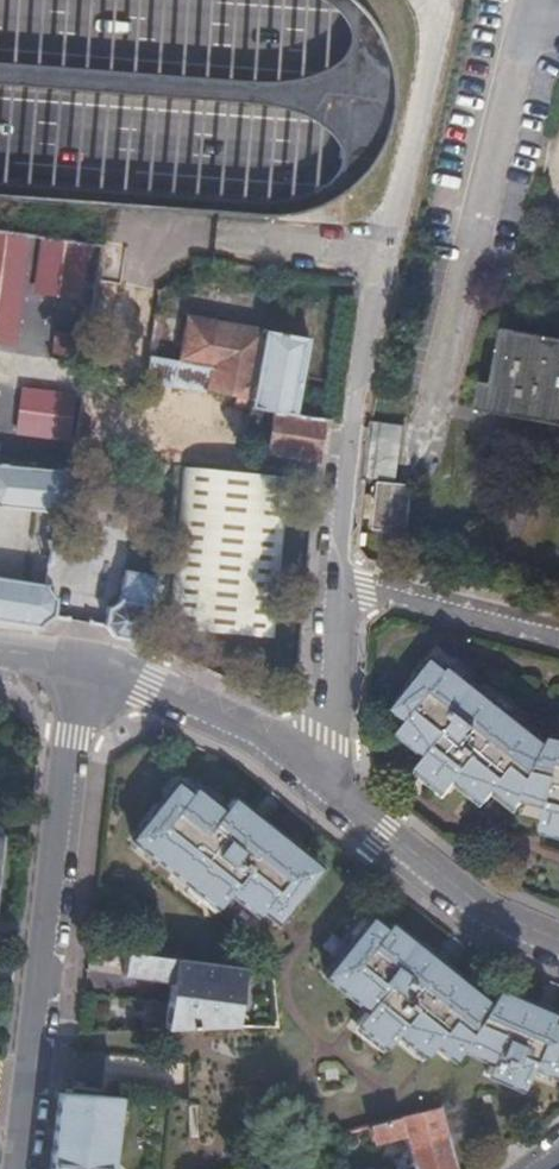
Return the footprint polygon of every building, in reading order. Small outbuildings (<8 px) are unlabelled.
[(44,352),(46,323),(42,323),(45,298),(84,301),(89,242),(0,234),(0,348),(44,352)] [(266,327),(184,312),(177,358),(216,366),(209,392),(253,399),(266,327)] [(482,405),(558,421),(558,338),(503,326),(492,380),(487,379),(482,405)] [(314,337),(266,327),(253,399),(252,407),(296,416),(314,337)] [(19,435),(70,437),(72,390),(21,388),(19,435)] [(315,462),(319,423),(293,419),(272,416),(265,452),(315,462)] [(400,425),(372,423),(370,423),(365,475),(394,478),(400,425)] [(58,514),(70,505),(72,486),(62,472),(0,466),(0,509),(58,514)] [(173,629),(277,634),(285,472),(181,467),(173,629)] [(411,485),(379,482),(374,528),(406,532),(411,485)] [(120,637),(140,641),(152,604),(165,575),(127,570),(122,600),(108,609),(112,627),(120,637)] [(46,625),(56,619),(58,600),(56,599),(49,587),(0,579),(0,619),(46,625)] [(414,672),(420,677),(432,662),(426,658),(414,672)] [(418,766),(449,790),(454,784),(459,778),(487,800),(493,793),(498,788),(520,805),(524,797),(548,803),(542,828),(558,832),(558,746),(550,743),(514,715),(480,689),(451,666),(448,669),(434,659),(432,662),(420,677),(396,708),(409,719),(399,732),(427,754),(418,766)] [(485,683),(480,689),(514,715),(518,710),(485,683)] [(550,743),(558,746),(558,739),(552,736),(550,743)] [(449,790),(418,766),(414,772),(444,796),(449,790)] [(315,867),(228,798),(218,809),(175,777),(127,837),(186,883),(181,889),(210,912),(226,892),(254,914),(258,909),(273,920),(275,917),(281,921),(294,905),(288,901),(315,867)] [(483,806),(487,800),(459,778),(454,784),(483,806)] [(515,811),(520,805),(498,788),(493,793),(515,811)] [(347,931),(353,935),(365,919),(360,915),(347,931)] [(353,935),(322,974),(364,1008),(353,1021),(384,1045),(390,1038),(395,1032),(424,1053),(432,1042),(452,1058),(459,1046),(463,1039),(481,1046),(477,1054),(489,1060),(484,1071),(519,1087),(526,1071),(529,1064),(549,1072),(555,1074),(558,1064),(558,1025),(548,1020),(514,1005),(517,998),(494,989),(487,1001),(387,922),(382,926),(368,916),(365,919),(353,935)] [(123,951),(119,979),(169,986),(172,958),(123,951)] [(169,986),(163,1031),(276,1030),(270,972),(172,958),(169,986)] [(551,1012),(517,998),(514,1005),(548,1020),(551,1012)] [(384,1045),(353,1021),(349,1027),(379,1052),(384,1045)] [(395,1032),(390,1038),(419,1060),(424,1053),(395,1032)] [(459,1046),(477,1054),(481,1046),(463,1039),(459,1046)] [(546,1079),(549,1072),(529,1064),(526,1071),(546,1079)] [(335,1066),(320,1068),(322,1083),(337,1081),(335,1066)] [(116,1099),(69,1097),(56,1097),(49,1162),(48,1168),(108,1168),(116,1099)] [(397,1118),(406,1150),(417,1148),(415,1141),(447,1133),(440,1107),(397,1118)] [(406,1150),(397,1118),(369,1125),(373,1141),(400,1136),(408,1165),(395,1168),(394,1168),(411,1168),(406,1150)] [(411,1168),(456,1168),(447,1133),(415,1141),(417,1148),(406,1150),(411,1168)]
